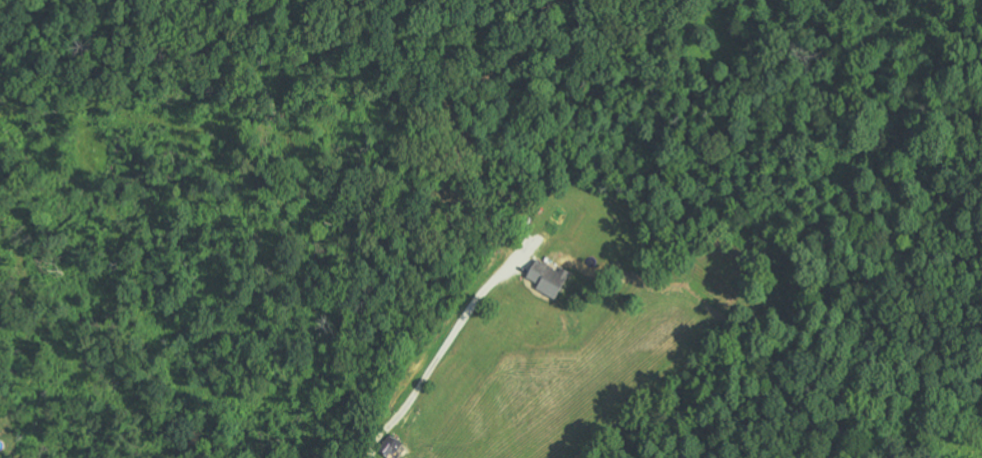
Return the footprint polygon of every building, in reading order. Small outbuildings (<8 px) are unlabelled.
[(545,261),(536,258),(529,278),(539,282),(537,289),(560,298),(571,268),(546,259),(545,261)] [(380,447),(392,457),(404,442),(391,433),(380,447)]
